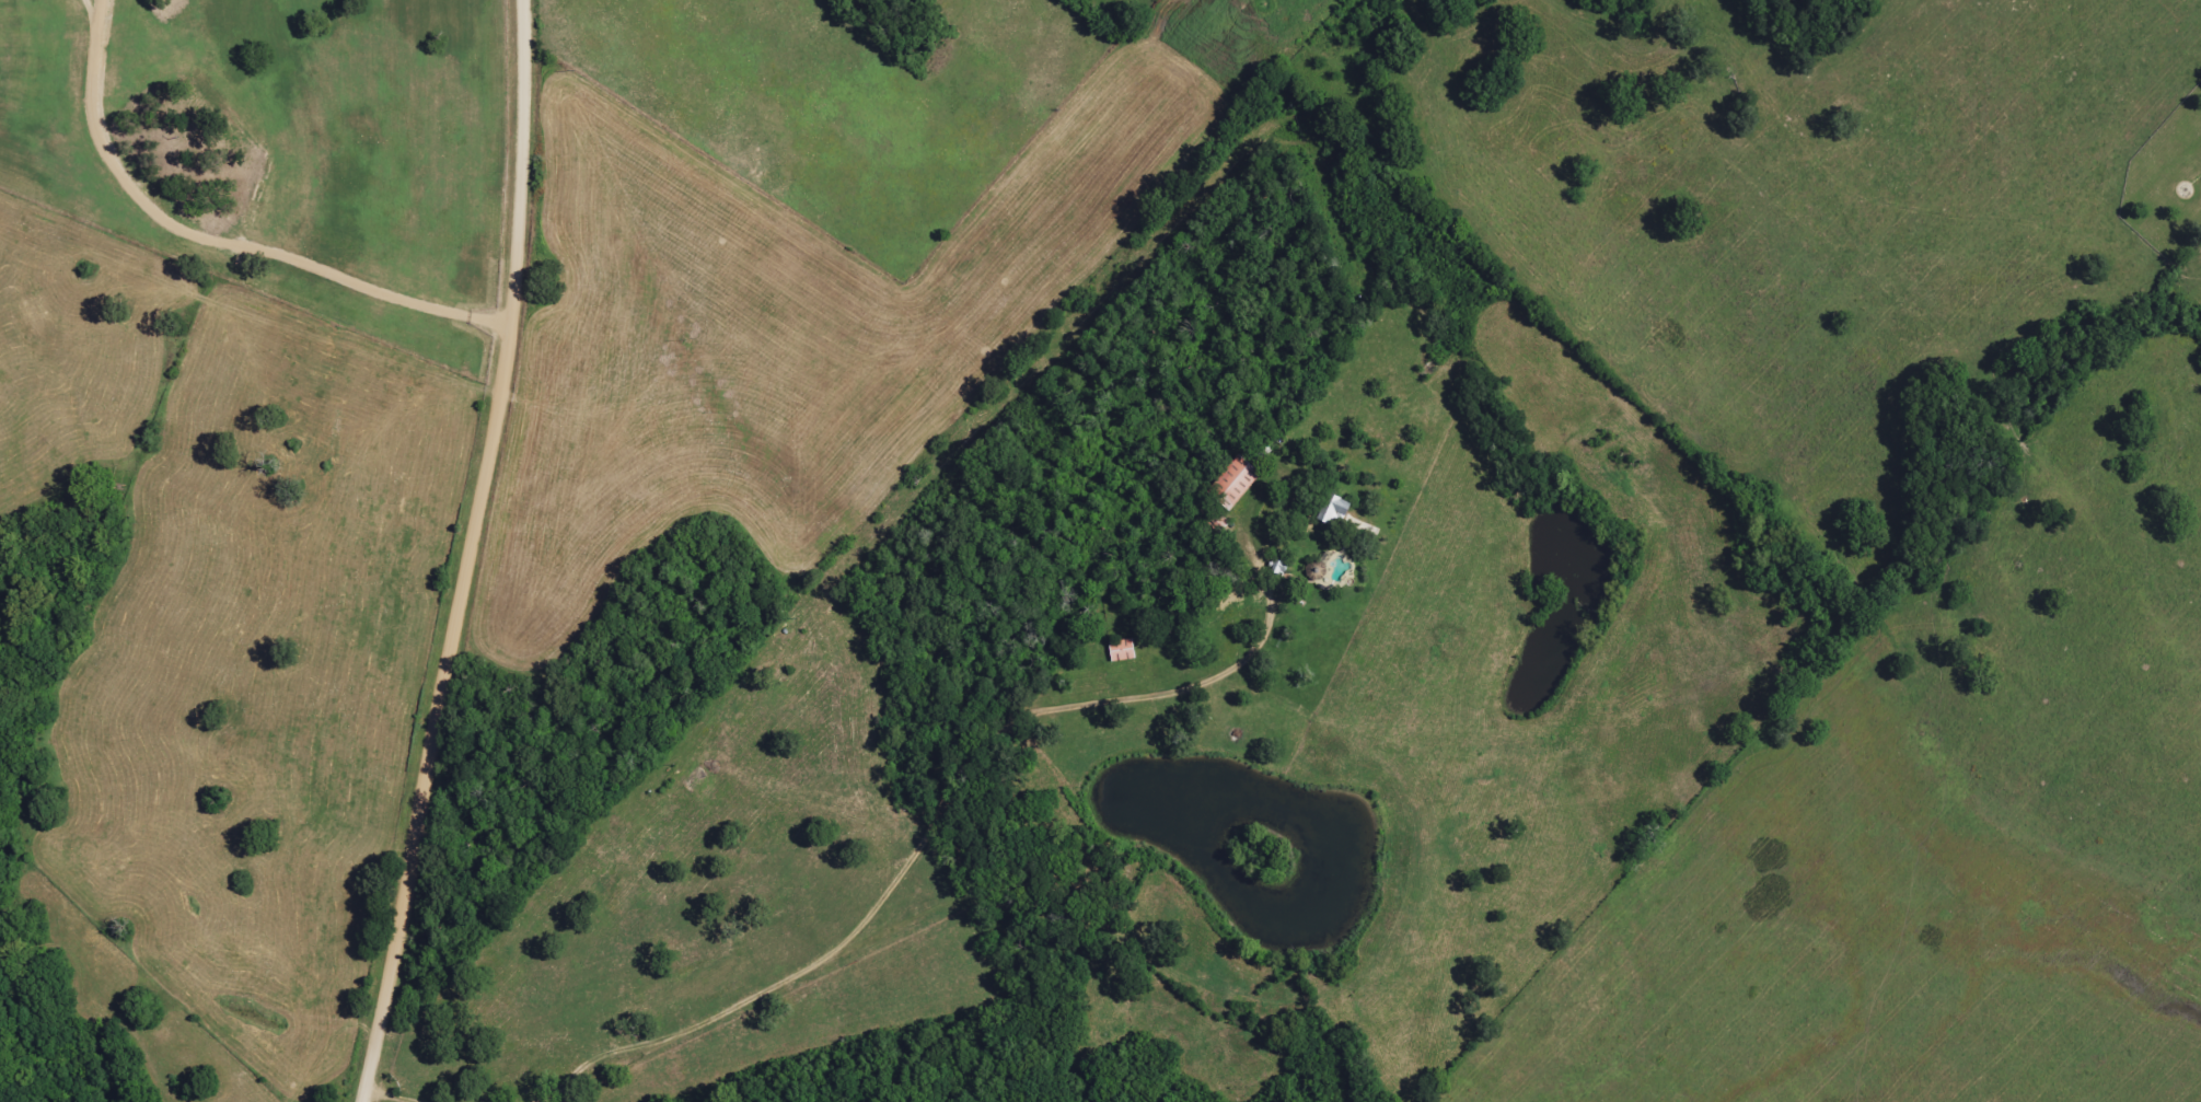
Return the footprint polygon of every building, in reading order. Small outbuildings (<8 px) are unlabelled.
[(1202,490),(1225,511),(1258,476),(1235,454),(1202,490)] [(1134,660),(1130,640),(1107,644),(1110,664),(1134,660)]
